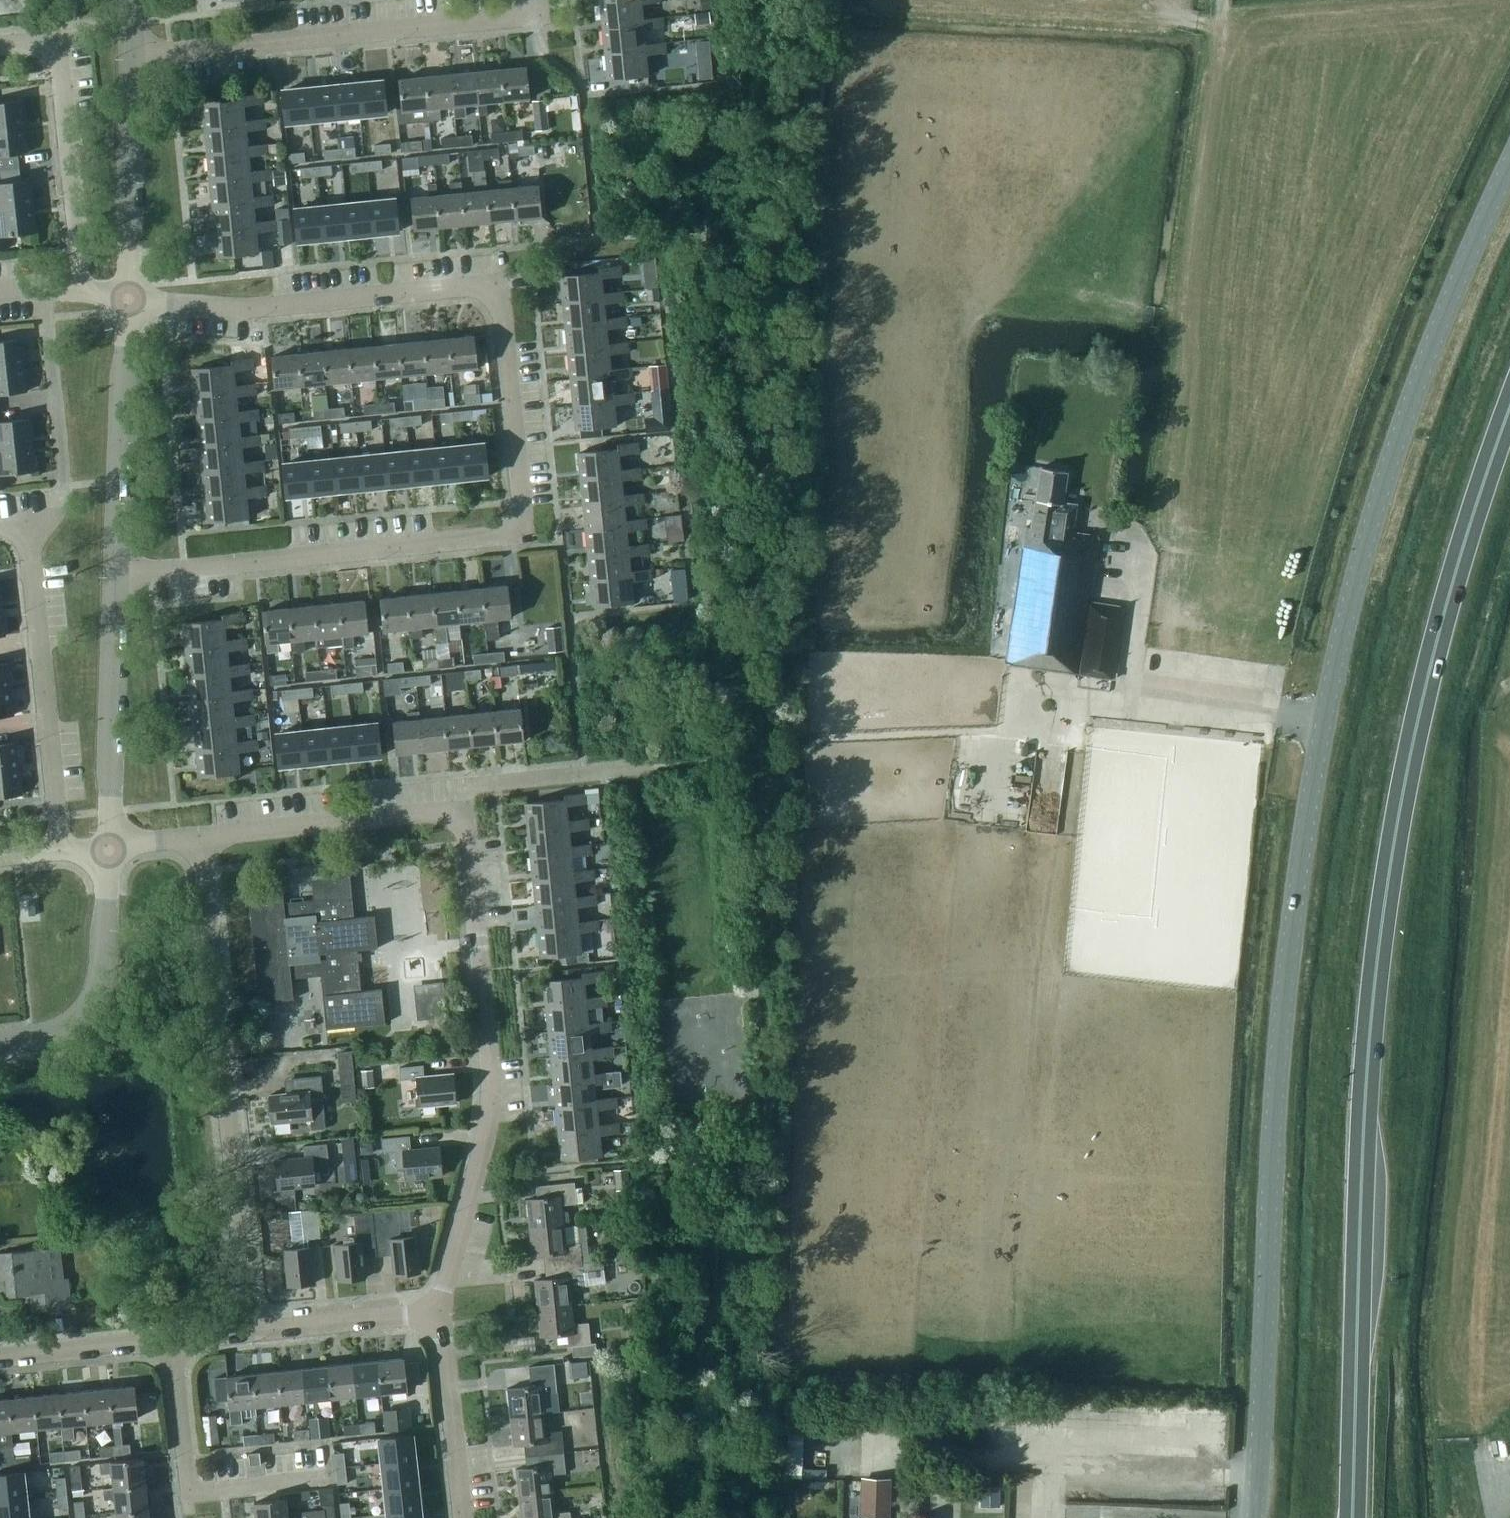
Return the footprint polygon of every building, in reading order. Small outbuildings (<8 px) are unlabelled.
[(601,3),(604,29),(643,25),(643,19),(641,3),(661,1),(661,0),(626,0),(601,3)] [(695,24),(710,23),(709,11),(694,13),(695,24)] [(604,29),(607,54),(646,49),(646,44),(644,29),(664,27),(662,17),(643,19),(643,25),(604,29)] [(709,40),(697,41),(698,53),(710,52),(709,40)] [(646,44),(646,49),(607,54),(609,78),(649,74),(646,54),(666,52),(665,42),(646,44)] [(526,66),(500,68),(504,101),(529,98),(526,66)] [(500,68),(475,71),(479,103),(480,115),(487,115),(486,102),(504,101),(500,68)] [(450,73),(454,106),(454,113),(464,112),(464,105),(479,103),(475,71),(450,73)] [(425,76),(429,108),(430,120),(441,119),(440,107),(454,106),(450,73),(425,76)] [(429,108),(425,76),(399,79),(404,123),(430,120),(429,108)] [(384,80),(359,82),(363,115),(387,112),(384,80)] [(359,82),(334,85),(338,117),(363,115),(359,82)] [(313,120),(338,117),(334,85),(309,88),(313,120)] [(313,120),(309,88),(283,90),(287,123),(313,120)] [(203,102),(206,128),(247,124),(246,120),(245,105),(263,103),(262,92),(243,94),(243,98),(203,102)] [(547,111),(570,109),(569,97),(546,99),(547,111)] [(532,100),(535,130),(549,129),(547,111),(546,99),(532,100)] [(25,127),(23,100),(0,102),(0,129),(25,127)] [(208,153),(249,149),(248,145),(247,130),(265,128),(264,118),(246,120),(247,124),(206,128),(208,153)] [(492,132),(505,131),(504,118),(491,119),(492,132)] [(27,152),(25,127),(0,129),(0,154),(27,152)] [(522,131),(507,132),(508,140),(523,139),(522,131)] [(508,140),(507,132),(492,133),(492,142),(508,140)] [(472,135),(457,137),(458,146),(473,144),(472,135)] [(458,146),(457,137),(440,138),(441,148),(458,146)] [(406,142),(408,151),(422,149),(421,140),(406,142)] [(208,153),(211,179),(252,175),(251,171),(250,155),(268,153),(267,143),(248,145),(249,149),(208,153)] [(375,145),(376,154),(391,152),(390,143),(375,145)] [(519,145),(520,155),(535,153),(534,144),(519,145)] [(539,157),(547,156),(546,146),(538,147),(539,157)] [(355,148),(341,149),(342,158),(356,157),(355,148)] [(499,157),(498,148),(484,149),(484,158),(499,157)] [(342,158),(341,149),(324,150),(325,159),(342,158)] [(484,158),(484,149),(467,150),(469,171),(486,170),(484,158)] [(290,154),(291,163),(304,161),(303,152),(290,154)] [(449,153),(434,154),(435,163),(450,162),(449,153)] [(435,163),(434,154),(417,156),(418,165),(435,163)] [(404,175),(419,174),(418,165),(417,156),(402,158),(404,175)] [(382,159),(367,161),(368,170),(383,169),(382,159)] [(353,172),(368,170),(367,161),(352,162),(353,172)] [(333,164),(316,166),(317,175),(333,174),(333,164)] [(302,177),(317,175),(316,166),(301,167),(302,177)] [(251,171),(252,175),(211,179),(214,204),(254,200),(253,196),(252,180),(271,178),(270,169),(251,171)] [(285,169),(273,170),(274,182),(286,181),(285,169)] [(0,182),(0,209),(33,206),(30,179),(0,182)] [(516,219),(513,187),(512,179),(499,180),(500,188),(488,189),(491,221),(516,219)] [(451,193),(438,194),(441,226),(466,224),(463,191),(462,181),(450,182),(451,193)] [(475,190),(463,191),(466,224),(491,221),(488,189),(487,181),(474,183),(475,190)] [(441,226),(438,194),(437,182),(427,183),(429,195),(412,196),(416,229),(441,226)] [(539,184),(513,187),(516,219),(542,216),(539,184)] [(214,204),(217,230),(257,226),(256,222),(255,206),(273,204),(272,194),(253,196),(254,200),(214,204)] [(396,198),(371,201),(374,233),(400,230),(396,198)] [(349,236),(374,233),(371,201),(346,204),(349,236)] [(324,239),(349,236),(346,204),(321,207),(324,239)] [(33,206),(0,209),(0,249),(4,249),(2,235),(36,231),(33,206)] [(324,239),(321,207),(295,209),(299,242),(324,239)] [(277,220),(279,244),(292,243),(289,219),(277,220)] [(256,222),(257,226),(217,230),(219,255),(259,251),(257,231),(276,229),(275,220),(256,222)] [(655,254),(643,255),(644,266),(656,264),(655,254)] [(564,275),(566,301),(604,297),(604,292),(602,276),(622,275),(621,266),(601,267),(600,260),(567,263),(568,275),(564,275)] [(647,284),(657,283),(656,267),(646,268),(647,284)] [(648,301),(659,300),(658,288),(647,289),(648,301)] [(566,301),(568,327),(607,323),(606,318),(605,302),(625,300),(624,291),(604,292),(604,297),(566,301)] [(606,318),(607,323),(568,327),(571,353),(609,349),(609,343),(607,328),(627,326),(627,316),(606,318)] [(475,335),(449,338),(452,369),(478,366),(475,335)] [(25,364),(22,337),(0,340),(0,367),(25,364)] [(449,338),(424,340),(427,372),(452,369),(449,338)] [(424,340),(399,343),(402,374),(427,372),(424,340)] [(609,343),(609,349),(571,353),(573,377),(612,373),(611,369),(610,353),(630,351),(629,341),(609,343)] [(377,377),(402,374),(399,343),(374,345),(377,377)] [(349,348),(352,379),(353,388),(363,388),(362,378),(377,377),(374,345),(349,348)] [(327,382),(352,379),(349,348),(324,350),(327,382)] [(302,384),(327,382),(324,350),(299,353),(302,384)] [(277,387),(302,384),(299,353),(274,356),(277,387)] [(194,368),(197,393),(236,389),(235,385),(234,369),(254,367),(253,358),(231,360),(232,364),(194,368)] [(25,364),(0,367),(0,392),(28,389),(25,364)] [(649,365),(651,390),(669,388),(666,364),(649,365)] [(611,369),(612,373),(573,377),(575,402),(614,398),(613,394),(612,378),(632,376),(631,367),(611,369)] [(235,385),(236,389),(197,393),(199,419),(239,415),(238,411),(237,394),(256,392),(255,383),(235,385)] [(614,398),(575,402),(577,428),(579,428),(601,426),(616,425),(614,403),(635,401),(634,392),(613,394),(614,398)] [(464,396),(465,405),(482,404),(481,394),(464,396)] [(445,398),(430,400),(431,410),(446,408),(445,398)] [(405,412),(431,410),(430,400),(404,402),(405,412)] [(396,402),(380,404),(381,415),(397,413),(396,402)] [(381,415),(380,404),(364,405),(365,416),(381,415)] [(345,407),(330,409),(331,419),(346,418),(345,407)] [(238,411),(239,415),(199,419),(202,444),(241,440),(240,436),(239,420),(258,418),(258,409),(238,411)] [(331,419),(330,409),(315,410),(316,421),(331,419)] [(471,411),(457,413),(458,422),(472,420),(471,411)] [(280,414),(281,424),(295,423),(294,413),(280,414)] [(458,422),(457,413),(441,415),(443,423),(458,422)] [(422,416),(407,418),(408,427),(423,425),(422,416)] [(34,444),(31,417),(21,418),(0,420),(0,448),(34,444)] [(408,427),(407,418),(391,419),(392,428),(408,427)] [(373,421),(357,422),(358,432),(373,431),(373,421)] [(342,433),(358,432),(357,422),(341,423),(342,433)] [(321,426),(306,427),(307,437),(322,435),(321,426)] [(580,438),(602,436),(601,426),(579,428),(580,438)] [(307,437),(306,427),(291,429),(292,438),(307,437)] [(244,465),(243,461),(242,446),(261,444),(260,434),(240,436),(241,440),(202,444),(204,469),(244,465)] [(582,478),(623,474),(622,469),(621,453),(640,451),(639,442),(618,444),(618,448),(580,452),(582,478)] [(485,443),(461,446),(464,477),(488,475),(485,443)] [(34,444),(0,448),(0,487),(5,487),(3,473),(36,469),(34,444)] [(461,446),(435,449),(439,480),(464,477),(461,446)] [(414,483),(439,480),(435,449),(410,451),(414,483)] [(410,451),(385,454),(388,485),(414,483),(410,451)] [(363,488),(388,485),(385,454),(360,457),(363,488)] [(338,491),(363,488),(360,457),(335,459),(338,491)] [(204,469),(207,495),(246,491),(246,487),(244,471),(264,469),(263,459),(243,461),(244,465),(204,469)] [(335,459),(310,462),(313,493),(338,491),(335,459)] [(313,493),(310,462),(284,465),(287,496),(313,493)] [(582,478),(585,504),(625,500),(624,495),(623,478),(642,477),(641,467),(622,469),(623,474),(582,478)] [(1007,661),(1114,677),(1124,607),(1090,602),(1100,535),(1073,532),(1077,504),(1062,502),(1067,471),(1041,467),(1032,526),(1027,525),(1007,661)] [(246,487),(246,491),(207,495),(210,521),(249,517),(247,497),(266,495),(265,485),(246,487)] [(624,495),(625,500),(585,504),(587,529),(627,525),(626,519),(625,504),(644,502),(644,493),(624,495)] [(683,513),(670,514),(671,531),(684,530),(683,513)] [(626,519),(627,525),(587,529),(589,554),(629,550),(629,545),(627,529),(647,527),(647,518),(626,519)] [(592,579),(632,575),(632,571),(630,555),(649,553),(648,543),(629,545),(629,550),(589,554),(592,579)] [(684,568),(671,569),(673,588),(686,586),(684,568)] [(632,575),(592,579),(594,605),(634,601),(633,581),(652,579),(651,569),(632,571),(632,575)] [(481,588),(485,619),(487,640),(499,639),(497,618),(510,617),(506,585),(481,588)] [(481,588),(456,590),(460,622),(485,619),(481,588)] [(446,623),(460,622),(456,590),(431,593),(435,624),(436,643),(448,642),(446,623)] [(409,627),(411,638),(423,637),(421,626),(435,624),(431,593),(406,596),(409,627)] [(384,630),(409,627),(406,596),(381,598),(384,630)] [(364,600),(339,602),(342,634),(367,631),(364,600)] [(314,605),(317,636),(318,647),(343,644),(342,634),(339,602),(314,605)] [(304,638),(317,636),(314,605),(289,608),(292,639),(293,652),(305,651),(304,638)] [(277,641),(292,639),(289,608),(263,611),(267,652),(279,651),(277,641)] [(184,622),(187,648),(226,643),(225,639),(224,624),(244,622),(243,612),(222,614),(222,618),(184,622)] [(548,652),(555,651),(563,651),(561,626),(546,627),(548,652)] [(225,639),(226,643),(187,648),(190,674),(228,669),(228,665),(226,649),(246,647),(245,637),(225,639)] [(504,651),(488,652),(489,663),(505,661),(504,651)] [(476,664),(489,663),(488,652),(475,654),(476,664)] [(455,657),(438,659),(439,668),(456,666),(455,657)] [(425,669),(439,668),(438,659),(424,660),(425,669)] [(556,670),(555,660),(523,664),(524,673),(556,670)] [(9,689),(6,662),(0,663),(0,690),(9,689)] [(389,663),(390,673),(405,671),(404,662),(389,663)] [(228,665),(228,669),(190,674),(192,699),(231,694),(231,690),(229,674),(249,672),(248,663),(228,665)] [(357,667),(358,676),(373,674),(372,665),(357,667)] [(501,668),(502,677),(519,675),(518,667),(501,668)] [(337,669),(320,671),(321,680),(338,678),(337,669)] [(482,670),(465,672),(466,681),(483,680),(482,670)] [(309,681),(321,680),(320,671),(308,672),(309,681)] [(465,672),(445,674),(447,691),(467,689),(466,681),(465,672)] [(270,676),(271,685),(287,683),(286,675),(270,676)] [(431,675),(415,677),(416,686),(432,684),(431,675)] [(493,688),(501,687),(500,676),(492,676),(493,688)] [(401,688),(416,686),(415,677),(400,678),(401,688)] [(363,682),(347,684),(348,693),(364,691),(363,682)] [(334,695),(348,693),(347,684),(332,686),(334,695)] [(314,687),(297,689),(298,699),(315,697),(314,687)] [(192,699),(195,725),(234,720),(234,716),(232,700),(252,698),(251,688),(231,690),(231,694),(192,699)] [(9,689),(0,690),(0,716),(12,715),(9,689)] [(284,701),(298,699),(297,689),(283,690),(284,701)] [(521,708),(495,711),(498,743),(524,740),(521,708)] [(473,746),(498,743),(495,711),(470,714),(473,746)] [(236,745),(236,741),(234,726),(254,724),(253,714),(234,716),(234,720),(195,725),(198,749),(236,745)] [(448,748),(473,746),(470,714),(445,716),(448,748)] [(445,716),(419,719),(423,751),(448,748),(445,716)] [(423,751),(419,719),(394,722),(397,754),(423,751)] [(377,723),(352,726),(355,758),(381,755),(377,723)] [(291,733),(276,734),(279,766),(305,763),(302,732),(301,724),(290,725),(291,733)] [(330,761),(355,758),(352,726),(327,729),(330,761)] [(305,763),(330,761),(327,729),(302,732),(305,763)] [(200,776),(239,772),(237,750),(257,748),(256,739),(236,741),(236,745),(198,749),(200,776)] [(17,768),(14,743),(0,744),(0,770),(17,768)] [(19,795),(17,768),(0,770),(0,797),(19,795)] [(526,803),(529,830),(569,826),(569,821),(567,805),(587,803),(585,792),(565,794),(566,799),(526,803)] [(571,851),(571,846),(569,831),(590,829),(589,819),(569,821),(569,826),(529,830),(531,855),(571,851)] [(531,855),(534,881),(575,877),(574,871),(572,856),(591,854),(590,844),(571,846),(571,851),(531,855)] [(574,871),(575,877),(534,881),(537,907),(577,902),(576,898),(575,881),(594,879),(593,869),(574,871)] [(385,1022),(381,988),(361,990),(356,949),(377,947),(374,914),(353,917),(349,876),(323,879),(325,898),(283,903),(281,882),(247,886),(260,1001),(293,998),(291,977),(320,974),(326,1029),(385,1022)] [(576,898),(577,902),(537,907),(539,931),(579,926),(579,922),(577,907),(596,905),(595,896),(576,898)] [(542,956),(559,954),(560,964),(589,961),(588,952),(582,953),(580,932),(599,930),(598,920),(579,922),(579,926),(539,931),(542,956)] [(579,975),(578,968),(561,970),(561,977),(579,975)] [(587,1001),(586,999),(585,983),(605,981),(603,970),(582,973),(583,977),(543,981),(546,1006),(587,1001)] [(443,982),(423,984),(426,1018),(446,1017),(443,982)] [(546,1006),(548,1033),(590,1029),(589,1024),(587,1008),(607,1006),(606,997),(586,999),(587,1001),(546,1006)] [(551,1058),(593,1054),(592,1049),(590,1033),(610,1031),(609,1022),(589,1024),(590,1029),(548,1033),(551,1058)] [(554,1083),(595,1079),(594,1073),(593,1059),(612,1056),(611,1047),(592,1049),(593,1054),(551,1058),(554,1083)] [(415,1077),(418,1105),(454,1101),(451,1074),(423,1077),(421,1063),(397,1065),(399,1079),(415,1077)] [(362,1088),(374,1087),(372,1070),(361,1071),(362,1088)] [(341,1085),(354,1084),(353,1071),(339,1072),(341,1085)] [(620,1071),(594,1073),(595,1079),(554,1083),(557,1109),(597,1105),(596,1100),(595,1089),(622,1086),(620,1071)] [(267,1096),(270,1124),(309,1120),(310,1130),(324,1129),(321,1099),(322,1099),(320,1076),(291,1079),(292,1093),(267,1096)] [(596,1100),(597,1105),(557,1109),(559,1133),(600,1128),(599,1124),(598,1109),(617,1107),(616,1098),(596,1100)] [(600,1128),(559,1133),(562,1159),(602,1155),(600,1135),(620,1133),(619,1122),(599,1124),(600,1128)] [(403,1168),(405,1178),(441,1174),(438,1147),(410,1150),(408,1136),(381,1140),(383,1154),(393,1154),(395,1169),(403,1168)] [(341,1139),(343,1163),(356,1162),(354,1138),(341,1139)] [(361,1154),(373,1153),(371,1138),(359,1139),(361,1154)] [(311,1169),(328,1167),(325,1143),(301,1146),(302,1158),(273,1161),(276,1188),(312,1184),(311,1169)] [(614,1170),(616,1190),(629,1188),(627,1169),(614,1170)] [(35,1187),(47,1186),(46,1173),(34,1174),(35,1187)] [(530,1227),(564,1224),(569,1223),(568,1211),(563,1212),(562,1204),(578,1203),(576,1182),(538,1186),(539,1198),(527,1199),(530,1227)] [(63,1212),(71,1210),(68,1194),(60,1196),(63,1212)] [(301,1210),(303,1239),(320,1237),(317,1208),(301,1210)] [(417,1237),(400,1238),(397,1211),(374,1213),(377,1241),(389,1240),(393,1275),(420,1272),(417,1237)] [(356,1242),(335,1245),(338,1280),(364,1277),(362,1257),(376,1255),(371,1212),(353,1214),(356,1242)] [(577,1225),(565,1226),(564,1224),(530,1227),(532,1255),(543,1254),(544,1266),(583,1262),(581,1241),(578,1241),(577,1225)] [(21,1294),(31,1293),(33,1311),(71,1307),(69,1277),(63,1278),(60,1247),(0,1252),(0,1279),(6,1278),(8,1296),(21,1294)] [(285,1249),(288,1285),(315,1283),(311,1247),(285,1249)] [(546,1278),(535,1279),(538,1308),(573,1305),(571,1285),(585,1283),(584,1272),(604,1270),(603,1260),(583,1262),(544,1266),(546,1278)] [(630,1294),(643,1292),(642,1281),(628,1282),(630,1294)] [(573,1305),(538,1308),(541,1335),(554,1334),(555,1346),(572,1345),(573,1356),(597,1354),(596,1342),(591,1343),(589,1322),(574,1323),(573,1305)] [(405,1363),(404,1357),(378,1360),(382,1392),(407,1389),(407,1385),(405,1363)] [(378,1360),(353,1363),(357,1394),(382,1392),(378,1360)] [(353,1363),(328,1365),(332,1397),(357,1394),(353,1363)] [(508,1387),(512,1417),(545,1413),(543,1393),(557,1392),(554,1363),(530,1366),(532,1384),(508,1387)] [(318,1399),(332,1397),(328,1365),(303,1368),(307,1400),(308,1410),(319,1409),(318,1399)] [(282,1403),(307,1400),(303,1368),(278,1371),(282,1403)] [(278,1371),(253,1374),(257,1405),(282,1403),(278,1371)] [(257,1405),(253,1374),(227,1377),(231,1407),(230,1407),(232,1425),(244,1423),(243,1417),(258,1416),(257,1405)] [(134,1386),(109,1389),(112,1420),(113,1426),(123,1425),(122,1419),(138,1417),(134,1386)] [(109,1389),(84,1391),(87,1422),(112,1420),(109,1389)] [(84,1391),(59,1394),(62,1425),(87,1422),(84,1391)] [(37,1428),(62,1425),(59,1394),(34,1397),(37,1428)] [(21,1398),(9,1399),(12,1430),(37,1428),(34,1397),(21,1398)] [(0,1400),(0,1448),(14,1446),(12,1430),(9,1399),(0,1400)] [(382,1410),(384,1431),(412,1428),(410,1407),(382,1410)] [(804,1477),(805,1412),(790,1412),(789,1477),(804,1477)] [(561,1430),(547,1432),(545,1413),(512,1417),(515,1444),(524,1443),(525,1456),(563,1452),(561,1430)] [(204,1445),(219,1443),(216,1414),(201,1416),(204,1445)] [(328,1423),(310,1425),(311,1439),(327,1437),(330,1437),(328,1423)] [(376,1423),(360,1424),(361,1434),(376,1432),(376,1423)] [(361,1434),(360,1424),(345,1426),(346,1435),(361,1434)] [(123,1426),(113,1427),(115,1445),(125,1444),(123,1426)] [(295,1441),(311,1439),(310,1430),(294,1431),(295,1441)] [(274,1433),(260,1434),(261,1445),(276,1443),(274,1433)] [(261,1445),(260,1434),(244,1436),(246,1446),(261,1445)] [(381,1438),(384,1464),(416,1460),(413,1434),(381,1438)] [(130,1444),(115,1446),(116,1456),(132,1454),(130,1444)] [(16,1465),(15,1457),(14,1446),(0,1448),(0,1467),(16,1465)] [(116,1456),(115,1446),(98,1448),(99,1458),(116,1456)] [(80,1449),(65,1450),(66,1461),(81,1459),(80,1449)] [(66,1461),(65,1450),(49,1452),(50,1462),(66,1461)] [(335,1453),(337,1469),(347,1468),(345,1452),(335,1453)] [(526,1467),(516,1469),(520,1497),(555,1493),(553,1474),(565,1473),(563,1452),(525,1456),(526,1467)] [(250,1454),(251,1465),(261,1464),(260,1453),(250,1454)] [(21,1456),(15,1457),(16,1465),(31,1464),(30,1455),(21,1456)] [(114,1488),(145,1484),(143,1458),(101,1463),(101,1474),(112,1473),(114,1488)] [(418,1485),(416,1460),(384,1464),(387,1489),(418,1485)] [(72,1467),(73,1481),(81,1480),(80,1466),(72,1467)] [(347,1468),(337,1469),(338,1484),(348,1483),(347,1468)] [(26,1497),(23,1473),(0,1475),(0,1500),(26,1497)] [(56,1479),(57,1493),(67,1492),(66,1478),(56,1479)] [(864,1517),(888,1517),(889,1481),(865,1481),(864,1517)] [(115,1498),(117,1513),(148,1509),(145,1484),(114,1488),(104,1489),(105,1499),(115,1498)] [(387,1489),(389,1514),(421,1510),(418,1485),(387,1489)] [(1001,1488),(981,1488),(981,1508),(1001,1508),(1001,1488)] [(67,1492),(57,1493),(59,1509),(69,1508),(67,1492)] [(570,1511),(557,1512),(555,1493),(520,1497),(522,1517),(571,1517),(570,1511)] [(26,1497),(0,1500),(0,1517),(28,1517),(26,1497)] [(325,1509),(287,1513),(286,1499),(254,1502),(256,1517),(326,1517),(325,1509)] [(75,1502),(77,1517),(86,1516),(84,1501),(75,1502)] [(342,1517),(347,1517),(352,1517),(350,1502),(341,1503),(342,1517)] [(325,1509),(326,1517),(336,1517),(334,1504),(325,1505),(325,1509)] [(117,1517),(149,1517),(148,1509),(117,1513),(117,1517)]
